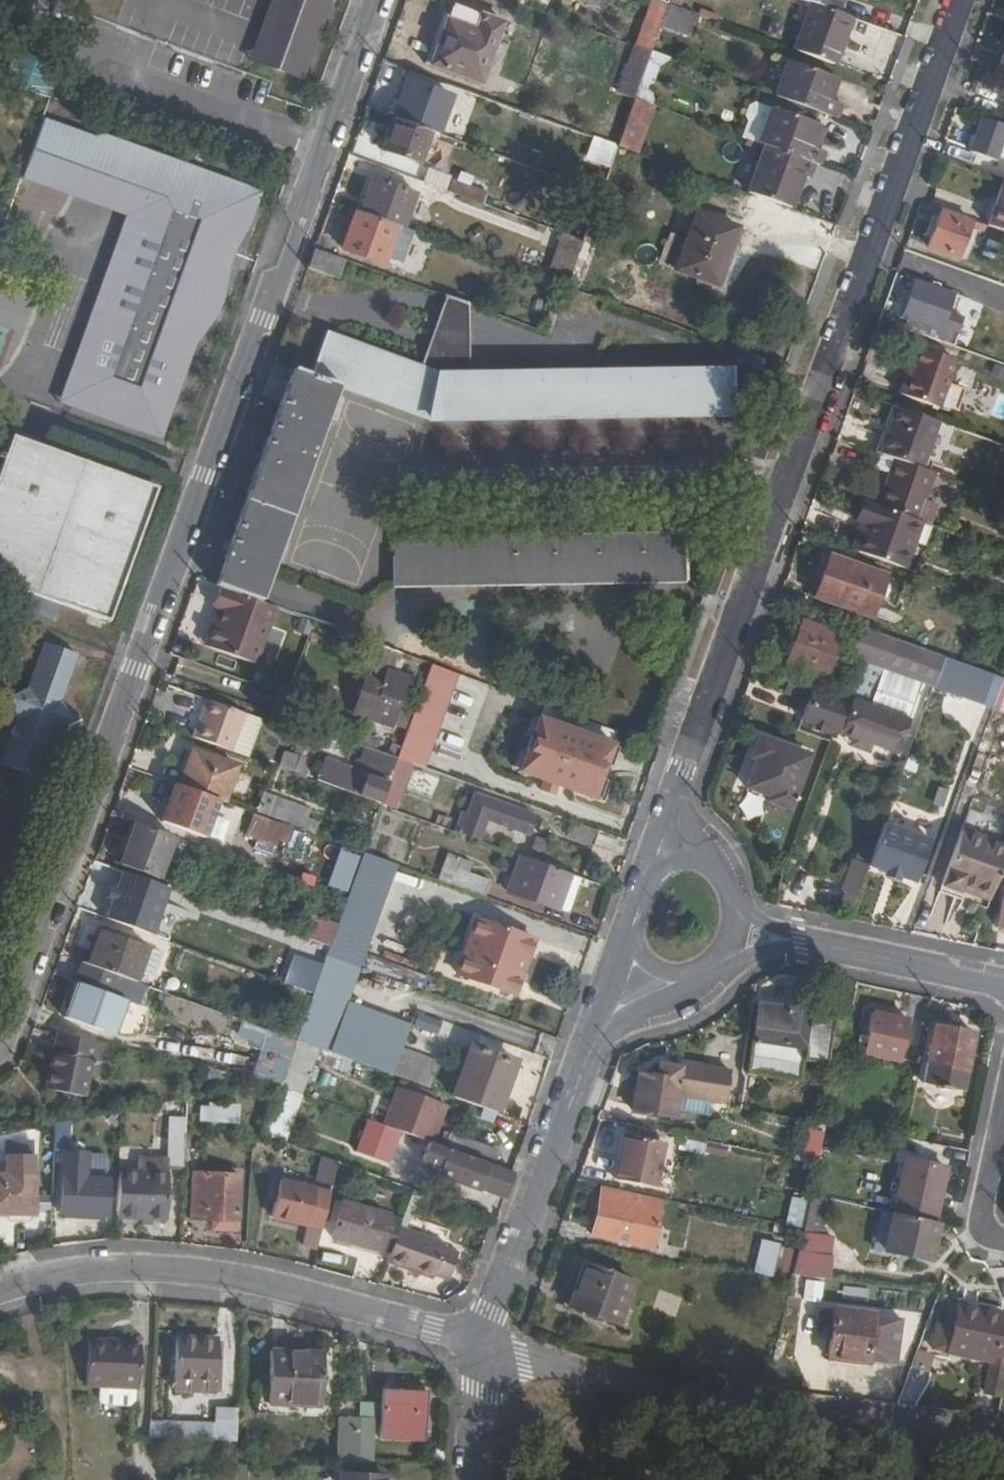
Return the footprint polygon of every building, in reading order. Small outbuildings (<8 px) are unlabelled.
[(302,78),(329,0),(273,0),(251,60),(302,78)] [(810,4),(850,19),(856,21),(864,0),(799,0),(810,4)] [(652,1),(635,48),(649,53),(666,6),(652,1)] [(810,4),(793,52),(832,65),(850,19),(810,4)] [(500,22),(450,7),(427,66),(477,84),(500,22)] [(649,53),(635,48),(618,96),(631,101),(649,53)] [(46,99),(58,66),(33,58),(28,75),(0,64),(0,81),(46,99)] [(786,64),(773,98),(835,121),(840,105),(826,101),(834,81),(786,64)] [(404,81),(390,119),(428,132),(435,135),(448,98),(404,81)] [(639,154),(656,106),(635,98),(617,146),(639,154)] [(745,124),(740,140),(755,146),(768,111),(752,106),(748,109),(743,118),(745,124)] [(768,111),(755,146),(761,149),(817,169),(822,154),(817,151),(810,149),(817,128),(768,111)] [(73,127),(41,116),(21,169),(73,187),(84,157),(66,151),(73,127)] [(996,160),(1003,138),(1003,124),(983,116),(970,151),(996,160)] [(428,132),(390,119),(378,149),(417,163),(428,132)] [(92,133),(73,127),(66,151),(84,157),(73,187),(127,208),(130,217),(107,258),(117,265),(97,297),(103,301),(73,352),(79,356),(60,388),(102,412),(104,407),(119,412),(117,418),(159,433),(185,359),(181,357),(189,331),(194,332),(202,326),(211,313),(217,301),(223,279),(221,258),(213,256),(219,238),(226,240),(236,215),(246,219),(257,186),(94,126),(92,133)] [(810,149),(817,151),(824,131),(817,128),(810,149)] [(602,140),(595,162),(609,167),(616,145),(602,140)] [(761,149),(746,194),(788,210),(799,178),(812,184),(817,169),(761,149)] [(360,214),(397,228),(402,229),(415,193),(373,179),(360,214)] [(987,226),(1003,232),(1003,179),(987,226)] [(452,180),(447,193),(481,205),(486,191),(452,180)] [(486,191),(481,205),(491,209),(496,195),(486,191)] [(971,220),(941,209),(928,247),(957,257),(971,220)] [(360,214),(355,211),(341,249),(383,264),(397,228),(360,214)] [(692,288),(719,296),(737,249),(728,246),(734,231),(694,216),(675,272),(696,279),(692,288)] [(564,288),(581,241),(560,233),(541,279),(564,288)] [(343,260),(314,248),(306,268),(336,279),(343,260)] [(928,326),(925,336),(950,346),(961,317),(946,311),(951,294),(915,282),(901,316),(928,326)] [(245,497),(213,585),(218,588),(257,601),(268,571),(336,384),(423,417),(729,416),(729,371),(451,372),(461,328),(430,316),(419,367),(324,331),(308,373),(293,367),(245,497)] [(941,406),(958,359),(922,347),(912,372),(907,370),(900,391),(941,406)] [(924,467),(940,420),(897,404),(881,451),(896,456),(924,467)] [(156,486),(12,434),(5,452),(0,450),(0,457),(4,458),(0,470),(0,579),(14,584),(8,602),(54,619),(61,601),(108,618),(156,486)] [(896,456),(881,451),(876,465),(891,471),(896,456)] [(891,471),(878,504),(929,523),(934,506),(923,502),(935,471),(924,467),(896,456),(891,471)] [(855,551),(914,572),(931,524),(929,523),(878,504),(867,499),(856,526),(863,529),(855,551)] [(395,584),(686,581),(685,534),(394,537),(395,580),(395,584)] [(869,619),(883,575),(828,555),(812,598),(869,619)] [(257,601),(218,588),(211,606),(221,609),(207,647),(255,664),(275,608),(257,601)] [(784,663),(821,677),(838,633),(801,619),(784,663)] [(864,661),(874,633),(859,627),(849,655),(864,661)] [(932,686),(942,658),(874,633),(864,661),(932,686)] [(377,645),(370,642),(343,713),(350,716),(377,645)] [(36,776),(79,655),(45,643),(3,764),(36,776)] [(377,645),(350,716),(368,723),(369,720),(389,727),(406,681),(396,678),(402,665),(399,664),(402,654),(377,645)] [(430,664),(396,759),(408,763),(422,768),(457,674),(430,664)] [(775,690),(806,701),(811,689),(778,677),(775,690)] [(800,718),(837,733),(838,730),(849,702),(811,689),(806,701),(800,718)] [(204,700),(180,691),(176,705),(199,714),(204,700)] [(849,702),(838,730),(895,751),(907,720),(850,698),(849,702)] [(199,714),(190,737),(230,752),(243,715),(204,700),(199,714)] [(599,780),(611,746),(538,720),(519,773),(544,781),(540,791),(553,796),(556,786),(592,799),(593,798),(603,802),(609,783),(599,780)] [(783,812),(805,755),(751,733),(744,752),(749,753),(736,789),(766,801),(764,805),(783,812)] [(877,746),(867,759),(884,772),(894,759),(877,746)] [(396,759),(367,748),(363,757),(371,760),(366,777),(324,762),(318,781),(358,796),(360,796),(380,803),(396,759)] [(179,785),(216,799),(223,801),(236,766),(192,751),(179,785)] [(305,776),(310,758),(284,751),(279,769),(305,776)] [(396,759),(380,803),(379,806),(391,811),(408,763),(396,759)] [(179,785),(174,784),(161,821),(202,837),(216,799),(179,785)] [(459,835),(477,842),(487,819),(529,834),(535,817),(475,794),(459,835)] [(262,795),(258,816),(311,827),(316,807),(262,795)] [(275,824),(254,816),(248,834),(268,843),(275,824)] [(598,831),(571,821),(565,836),(592,846),(598,831)] [(171,836),(134,822),(119,863),(157,876),(171,836)] [(882,822),(867,863),(882,869),(902,876),(914,880),(929,839),(882,822)] [(990,896),(1003,856),(1003,848),(959,832),(940,886),(955,891),(958,884),(990,896)] [(394,864),(361,852),(345,897),(327,946),(324,957),(357,970),(360,960),(394,864)] [(557,909),(560,899),(569,874),(519,857),(506,891),(557,909)] [(450,884),(484,896),(489,881),(467,874),(470,863),(458,859),(450,884)] [(902,876),(882,869),(879,877),(900,884),(902,876)] [(168,887),(121,870),(105,917),(152,934),(168,887)] [(569,902),(578,877),(569,874),(560,899),(569,902)] [(454,976),(511,997),(532,941),(474,920),(454,976)] [(100,927),(87,963),(118,975),(135,980),(139,968),(148,945),(100,927)] [(161,950),(148,945),(139,968),(153,974),(161,950)] [(311,993),(294,1039),(327,1052),(357,970),(324,957),(318,975),(311,993)] [(357,970),(413,990),(416,981),(360,960),(357,970)] [(87,963),(83,961),(63,1016),(76,1022),(98,1029),(118,975),(87,963)] [(839,1065),(849,1018),(756,998),(742,1061),(794,1074),(799,1055),(839,1065)] [(906,1020),(869,1012),(859,1053),(896,1061),(906,1020)] [(418,1014),(414,1026),(449,1036),(452,1024),(418,1014)] [(76,1022),(71,1036),(94,1042),(98,1029),(76,1022)] [(964,1069),(972,1035),(933,1026),(925,1060),(964,1069)] [(71,1036),(57,1033),(46,1089),(81,1097),(88,1061),(106,1066),(109,1046),(94,1042),(71,1036)] [(451,1098),(495,1114),(513,1066),(468,1049),(451,1098)] [(390,1075),(427,1089),(436,1065),(398,1051),(390,1075)] [(635,1072),(629,1109),(671,1116),(675,1093),(722,1100),(727,1070),(677,1062),(676,1066),(656,1062),(654,1075),(635,1072)] [(396,1088),(382,1126),(426,1141),(429,1142),(436,1122),(424,1118),(429,1101),(396,1088)] [(212,1120),(214,1103),(202,1102),(201,1120),(212,1120)] [(236,1104),(214,1103),(212,1120),(236,1121),(236,1104)] [(805,1128),(805,1157),(821,1158),(822,1129),(805,1128)] [(167,1164),(184,1165),(186,1134),(168,1133),(167,1164)] [(450,1135),(445,1149),(491,1166),(495,1152),(450,1135)] [(615,1177),(655,1186),(664,1143),(625,1135),(615,1177)] [(416,1169),(435,1176),(445,1149),(429,1142),(426,1141),(416,1169)] [(478,1188),(503,1197),(512,1173),(491,1166),(445,1149),(435,1176),(477,1191),(478,1188)] [(331,1184),(336,1162),(321,1156),(315,1179),(331,1184)] [(915,1160),(903,1215),(937,1222),(950,1167),(915,1160)] [(61,1216),(105,1218),(105,1181),(88,1181),(88,1162),(61,1161),(61,1216)] [(118,1173),(117,1217),(165,1218),(166,1175),(118,1173)] [(210,1233),(234,1233),(237,1175),(192,1174),(190,1219),(210,1219),(210,1233)] [(0,1176),(0,1215),(30,1215),(31,1178),(0,1176)] [(302,1244),(317,1248),(329,1192),(280,1179),(271,1216),(306,1224),(302,1244)] [(652,1245),(661,1198),(603,1185),(593,1233),(652,1245)] [(823,1196),(810,1193),(805,1211),(820,1213),(823,1196)] [(376,1247),(383,1223),(385,1215),(339,1202),(329,1236),(375,1249),(376,1247)] [(805,1211),(802,1227),(797,1251),(828,1257),(831,1238),(831,1237),(834,1216),(820,1213),(805,1211)] [(932,1260),(941,1223),(937,1222),(903,1215),(896,1251),(932,1260)] [(389,1251),(398,1228),(383,1223),(376,1247),(389,1251)] [(389,1251),(385,1264),(430,1279),(432,1275),(446,1282),(457,1253),(441,1248),(443,1242),(398,1228),(389,1251)] [(761,1240),(753,1271),(787,1279),(795,1248),(761,1240)] [(631,1280),(583,1264),(568,1306),(617,1323),(631,1280)] [(804,1280),(803,1301),(821,1302),(822,1281),(804,1280)] [(960,1299),(950,1352),(994,1361),(1003,1363),(1003,1307),(960,1299)] [(831,1358),(870,1362),(876,1312),(836,1307),(831,1358)] [(141,1344),(120,1343),(106,1343),(106,1335),(89,1334),(86,1384),(102,1385),(101,1397),(106,1403),(131,1404),(137,1400),(137,1387),(139,1387),(141,1344)] [(175,1384),(216,1386),(217,1335),(177,1334),(175,1384)] [(288,1404),(321,1404),(322,1353),(271,1351),(271,1381),(259,1381),(258,1413),(288,1416),(288,1404)] [(989,1383),(1003,1384),(1003,1363),(994,1361),(989,1383)] [(989,1383),(982,1417),(998,1419),(1003,1391),(1003,1384),(989,1383)] [(379,1434),(424,1435),(425,1391),(381,1389),(379,1434)] [(159,1424),(158,1437),(235,1448),(237,1413),(214,1412),(214,1428),(159,1424)] [(355,1463),(373,1463),(374,1435),(357,1433),(358,1418),(341,1417),(339,1454),(356,1454),(355,1463)]
